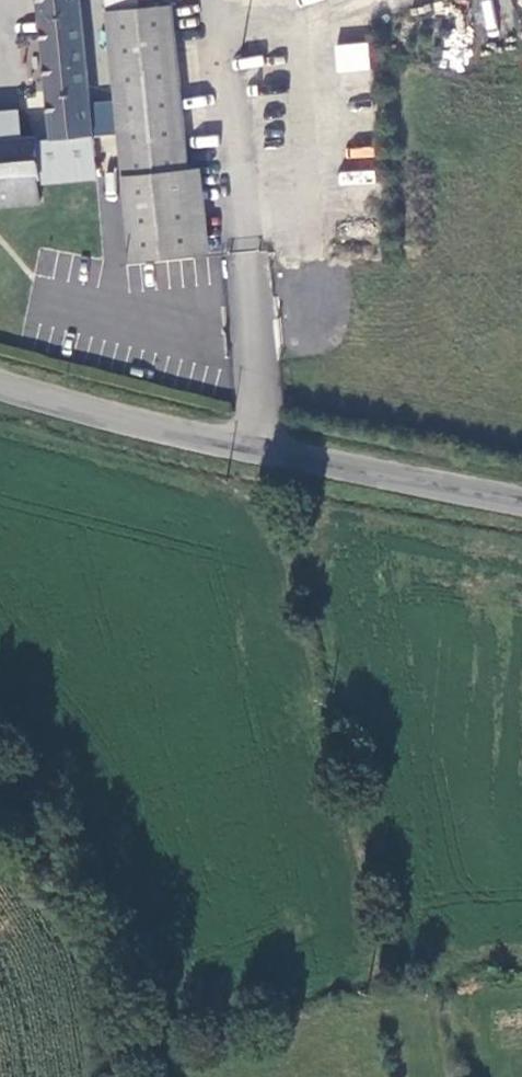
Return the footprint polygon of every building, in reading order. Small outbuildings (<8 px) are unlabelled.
[(78,0),(39,0),(54,161),(93,158),(78,0)] [(188,188),(172,9),(142,11),(140,0),(108,0),(109,14),(108,14),(124,191),(188,188)] [(333,44),(336,73),(370,69),(367,41),(333,44)] [(56,181),(54,161),(36,163),(35,141),(0,143),(0,181),(36,178),(36,183),(56,181)] [(372,146),(341,149),(344,184),(375,181),(372,146)] [(54,161),(56,181),(95,178),(93,158),(54,161)] [(36,183),(36,178),(0,181),(0,206),(38,203),(36,183)] [(194,255),(188,188),(124,191),(131,260),(194,255)]
